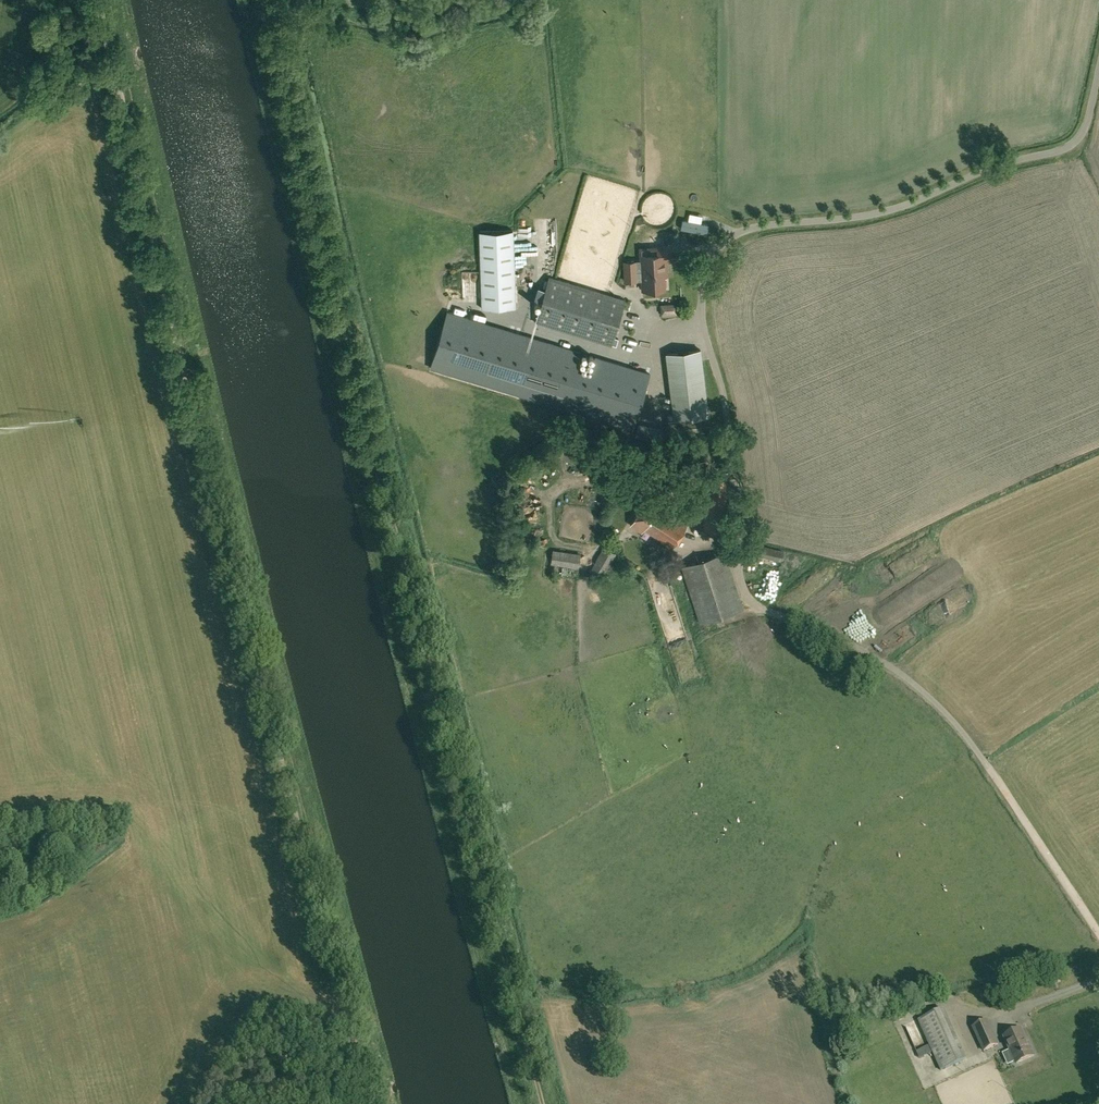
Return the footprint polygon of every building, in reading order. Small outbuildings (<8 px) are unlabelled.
[(481,308),(516,307),(513,230),(479,231),(481,308)] [(641,271),(666,270),(665,253),(643,254),(644,270),(641,270),(641,271)] [(625,280),(636,280),(635,260),(624,261),(625,280)] [(666,270),(641,271),(642,289),(664,288),(664,287),(666,284),(666,279),(663,277),(663,270),(666,270)] [(611,295),(549,276),(535,322),(597,341),(611,295)] [(625,299),(611,295),(597,341),(611,344),(625,299)] [(666,307),(666,316),(682,315),(682,306),(666,307)] [(429,368),(631,429),(648,372),(596,356),(592,370),(577,366),(582,351),(447,310),(429,368)] [(700,349),(666,353),(674,419),(708,415),(700,349)] [(708,415),(668,420),(670,435),(710,430),(708,415)] [(641,531),(643,528),(673,547),(687,525),(646,498),(630,524),(641,531)] [(615,553),(604,546),(590,570),(601,577),(615,553)] [(551,562),(578,567),(580,554),(553,549),(551,562)] [(724,551),(681,566),(700,622),(743,608),(724,551)] [(775,574),(778,567),(769,563),(767,571),(775,574)] [(757,587),(771,592),(773,585),(759,581),(757,587)] [(1059,984),(1067,981),(1063,971),(1055,975),(1059,984)] [(1016,991),(1020,1004),(1026,1002),(1023,990),(1016,991)] [(941,1071),(965,1060),(942,1010),(918,1021),(941,1071)] [(984,1051),(998,1045),(986,1021),(973,1027),(984,1051)] [(1034,1055),(1029,1044),(1028,1045),(1020,1029),(1004,1037),(1016,1063),(1034,1055)]
